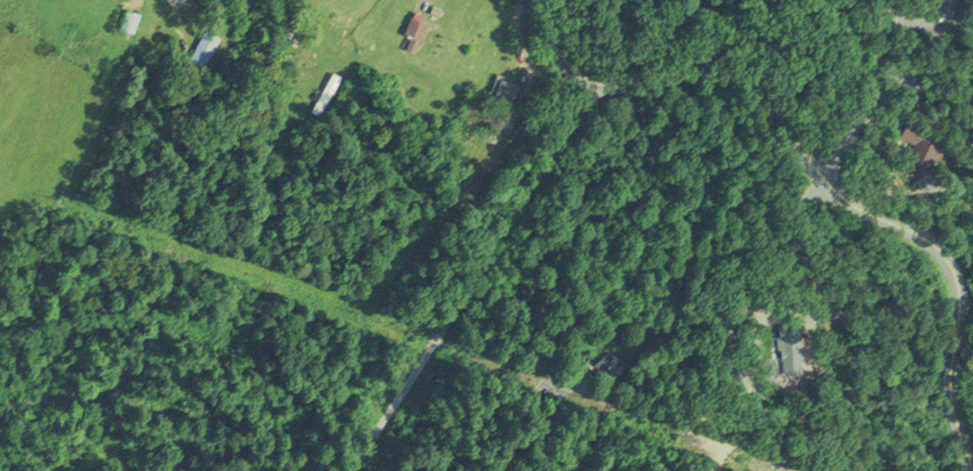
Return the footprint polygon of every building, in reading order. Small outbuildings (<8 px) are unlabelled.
[(959,0),(937,0),(935,3),(953,12),(959,0)] [(134,30),(141,11),(128,5),(120,25),(134,30)] [(416,49),(429,19),(415,13),(402,43),(416,49)] [(221,37),(209,28),(190,52),(202,62),(221,37)] [(117,50),(110,44),(104,51),(111,57),(117,50)] [(341,74),(334,69),(312,106),(319,111),(341,74)] [(496,85),(509,91),(513,81),(501,75),(496,85)] [(907,118),(900,135),(917,142),(909,162),(929,170),(944,132),(907,118)]
